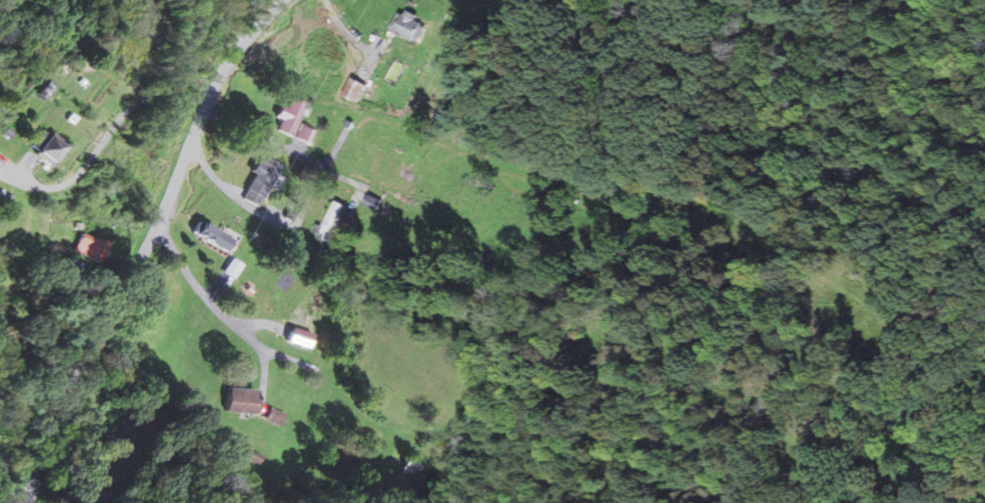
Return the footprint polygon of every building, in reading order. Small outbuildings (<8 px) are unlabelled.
[(427,25),(418,20),(420,15),(406,8),(395,31),(419,43),(427,25)] [(358,100),(366,84),(354,78),(346,95),(358,100)] [(307,102),(291,96),(287,107),(282,105),(273,129),(311,143),(316,129),(299,123),(307,102)] [(31,152),(57,165),(68,144),(42,130),(31,152)] [(241,198),(260,207),(280,165),(262,156),(241,198)] [(346,205),(339,201),(319,239),(326,242),(346,205)] [(236,239),(199,220),(192,234),(229,253),(236,239)] [(75,248),(104,258),(110,242),(81,232),(75,248)] [(314,335),(291,326),(286,341),(309,349),(314,335)] [(227,413),(256,413),(256,388),(227,388),(227,413)] [(280,426),(285,414),(270,408),(265,420),(280,426)]
